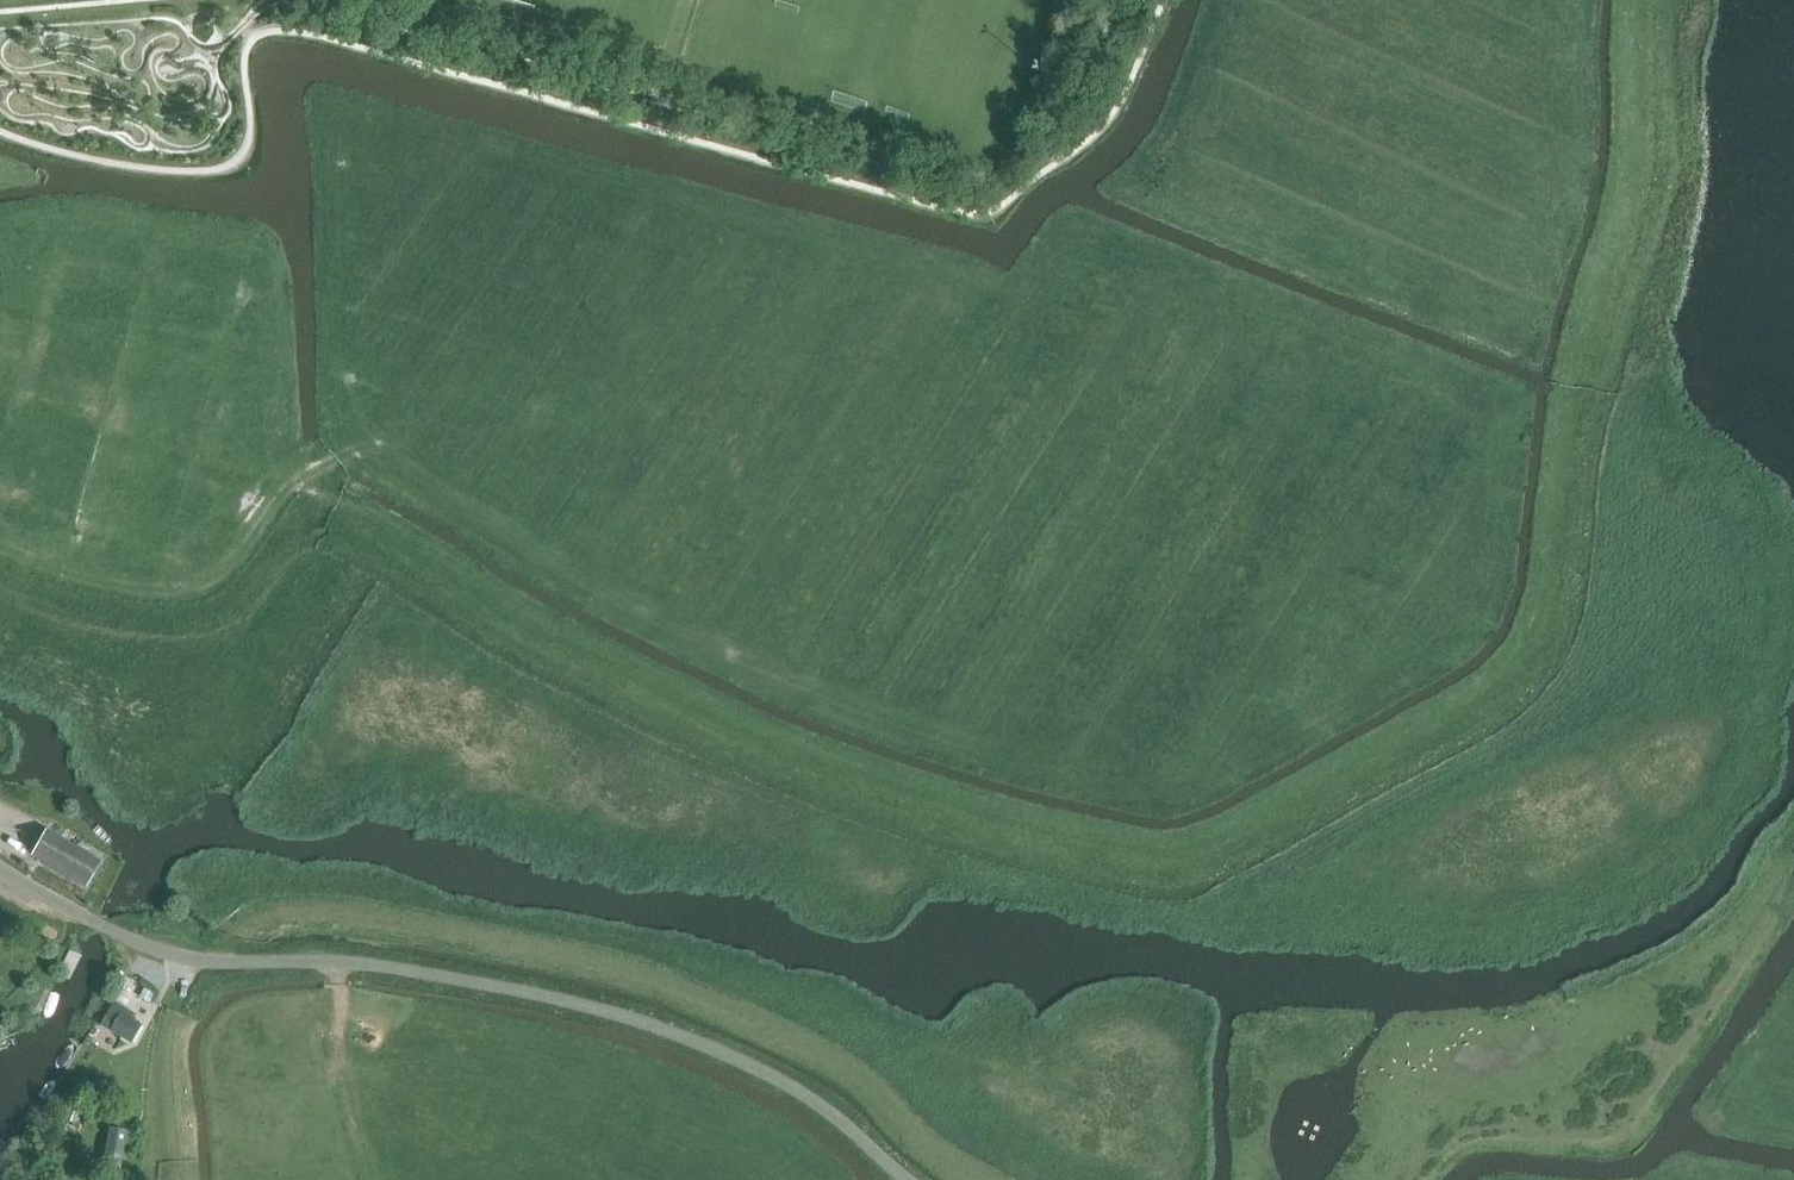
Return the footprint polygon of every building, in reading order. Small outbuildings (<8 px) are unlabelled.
[(98,857),(44,827),(30,852),(84,882),(98,857)] [(153,993),(143,987),(137,995),(147,1002),(153,993)] [(122,1003),(126,994),(116,989),(111,997),(122,1003)] [(110,1029),(131,1041),(140,1025),(126,1017),(129,1011),(122,1007),(110,1000),(97,1022),(110,1029)] [(69,1102),(64,1116),(76,1120),(81,1107),(69,1102)] [(119,1167),(125,1131),(110,1128),(104,1165),(119,1167)]
